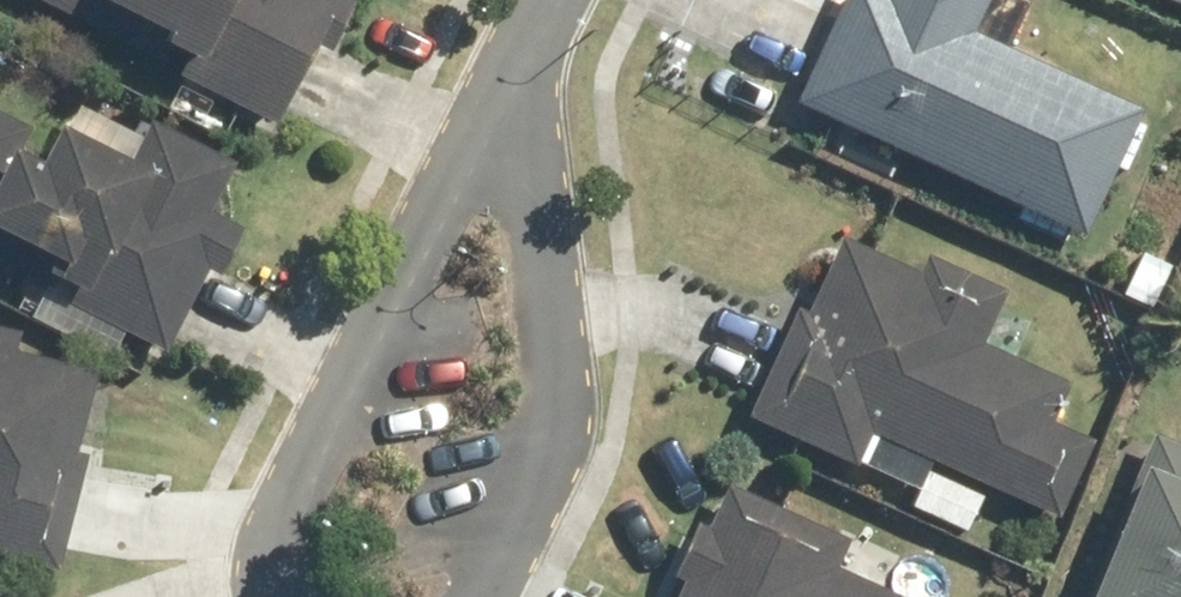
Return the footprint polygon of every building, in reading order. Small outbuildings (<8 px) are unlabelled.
[(305,9),(309,0),(31,0),(263,126),(322,18),(305,9)] [(1083,232),(1142,104),(982,31),(995,0),(854,0),(805,106),(1083,232)] [(121,175),(0,109),(0,263),(166,353),(232,235),(199,217),(227,164),(148,124),(121,175)] [(1095,440),(1052,421),(1070,382),(988,343),(1002,310),(1001,309),(1010,284),(933,255),(925,277),(845,242),(813,316),(796,309),(750,421),(864,467),(878,434),(1062,514),(1095,440)] [(78,452),(98,371),(16,351),(21,329),(0,324),(0,559),(58,573),(87,454),(78,452)] [(1155,435),(1083,596),(1180,596),(1180,446),(1155,435)] [(837,568),(851,536),(731,487),(685,596),(903,596),(837,568)]
